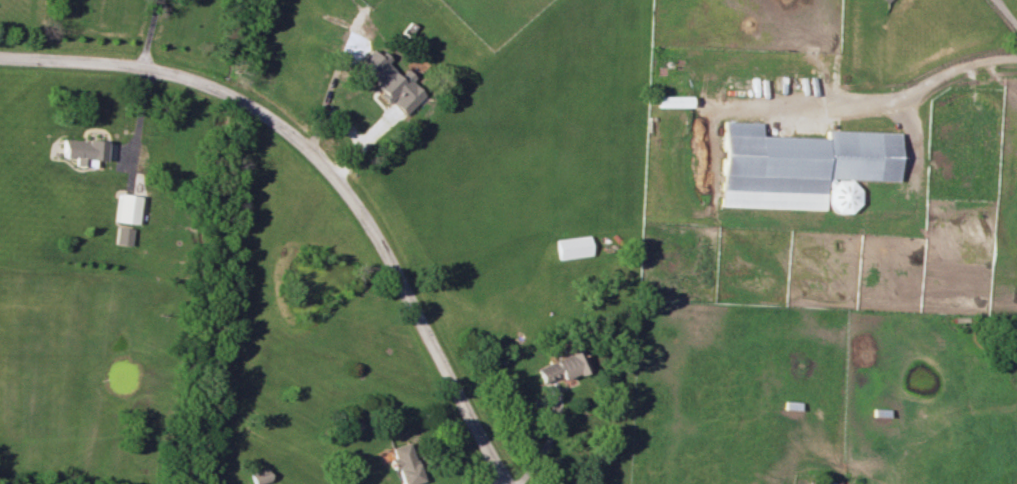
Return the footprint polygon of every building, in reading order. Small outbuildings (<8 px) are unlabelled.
[(404,115),(425,95),(412,82),(420,73),(412,64),(399,76),(371,47),(354,64),(391,101),(404,115)] [(657,107),(689,106),(689,96),(656,96),(657,107)] [(721,206),(823,209),(823,210),(854,211),(855,179),(896,180),(897,132),(825,130),(825,137),(760,136),(760,122),(722,121),(721,206)] [(94,166),(94,160),(104,160),(105,139),(62,138),(62,157),(75,157),(75,166),(94,166)] [(135,224),(139,196),(118,193),(114,221),(135,224)] [(129,246),(132,228),(117,226),(114,243),(129,246)] [(590,255),(589,236),(556,238),(557,258),(590,255)] [(1008,333),(1009,357),(1016,357),(1016,333),(1008,333)] [(536,366),(542,385),(587,369),(580,350),(536,366)] [(393,457),(392,458),(399,483),(410,483),(421,481),(411,441),(390,447),(393,457)]
